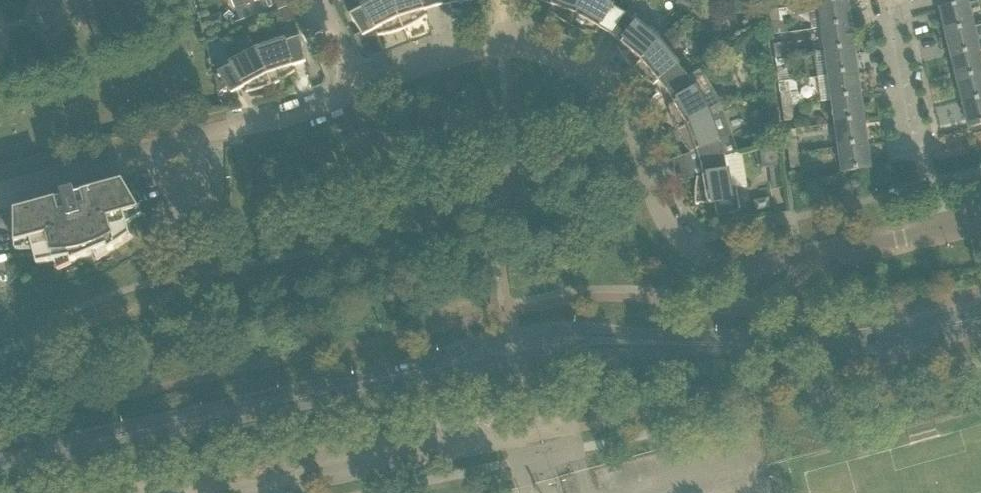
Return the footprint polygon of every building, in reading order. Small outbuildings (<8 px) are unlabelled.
[(242,20),(266,10),(261,0),(234,0),(242,20)] [(363,8),(349,15),(362,36),(375,30),(377,36),(386,34),(395,32),(403,29),(391,0),(359,0),(363,8)] [(403,29),(411,25),(419,21),(426,16),(424,10),(437,6),(436,0),(391,0),(403,29)] [(437,6),(451,5),(451,11),(460,13),(469,13),(478,14),(477,0),(436,0),(437,6)] [(538,1),(550,5),(551,6),(548,11),(555,17),(560,20),(566,23),(571,26),(583,0),(538,0),(538,1)] [(611,35),(625,14),(601,0),(583,0),(571,26),(579,29),(588,32),(596,34),(598,28),(611,35)] [(823,27),(850,23),(847,0),(838,0),(819,3),(819,4),(820,4),(823,27)] [(941,9),(947,33),(973,26),(967,3),(968,2),(939,9),(939,10),(941,9)] [(778,9),(768,10),(769,17),(770,24),(772,34),(788,32),(787,20),(780,21),(778,9)] [(220,14),(207,20),(211,30),(224,25),(220,14)] [(625,14),(611,35),(621,44),(616,48),(619,52),(622,57),(625,61),(629,65),(633,69),(659,43),(668,34),(645,15),(637,24),(625,14)] [(823,27),(827,51),(853,47),(850,23),(823,27)] [(947,33),(953,56),(978,50),(973,26),(947,33)] [(300,37),(258,51),(272,85),(280,81),(288,77),(295,72),(292,66),(306,62),(300,37)] [(773,44),(775,58),(785,57),(783,42),(773,44)] [(658,81),(667,91),(688,77),(659,43),(633,69),(639,75),(646,81),(654,85),(658,81)] [(827,51),(830,75),(857,71),(853,47),(827,51)] [(958,80),(980,74),(980,60),(978,50),(953,56),(958,80)] [(272,85),(258,51),(217,72),(218,73),(228,89),(231,93),(244,86),(246,92),(255,91),(264,89),(272,85)] [(785,57),(775,58),(777,72),(787,71),(785,57)] [(830,75),(817,77),(820,101),(833,99),(860,95),(857,71),(830,75)] [(218,73),(214,76),(219,96),(228,89),(218,73)] [(964,103),(980,99),(980,74),(958,80),(964,103)] [(688,77),(667,91),(674,103),(668,105),(670,114),(672,123),(676,131),(710,115),(709,114),(713,112),(701,91),(697,93),(688,77)] [(780,92),(782,106),(792,105),(790,90),(780,92)] [(833,99),(837,123),(863,119),(860,95),(833,99)] [(964,103),(970,126),(968,126),(969,128),(980,125),(980,99),(964,103)] [(792,105),(782,106),(784,120),(794,119),(792,105)] [(725,157),(718,139),(729,135),(721,111),(710,116),(710,115),(676,131),(679,137),(682,143),(686,148),(688,151),(690,153),(695,150),(700,163),(725,157)] [(837,123),(840,147),(867,143),(863,119),(837,123)] [(786,140),(788,154),(799,153),(797,138),(786,140)] [(867,143),(840,147),(843,171),(842,171),(842,172),(871,168),(871,167),(870,167),(867,143)] [(779,147),(760,150),(762,168),(782,165),(779,147)] [(799,153),(788,154),(790,168),(800,167),(799,153)] [(687,154),(673,155),(675,179),(690,177),(687,154)] [(725,157),(700,163),(703,177),(696,177),(695,186),(695,196),(695,205),(714,203),(717,218),(740,212),(735,187),(730,187),(725,157)] [(77,200),(75,195),(74,189),(61,193),(62,198),(15,211),(15,245),(15,250),(33,249),(37,265),(69,259),(70,263),(106,247),(108,252),(130,236),(127,224),(142,215),(123,182),(89,191),(89,197),(77,200)]
